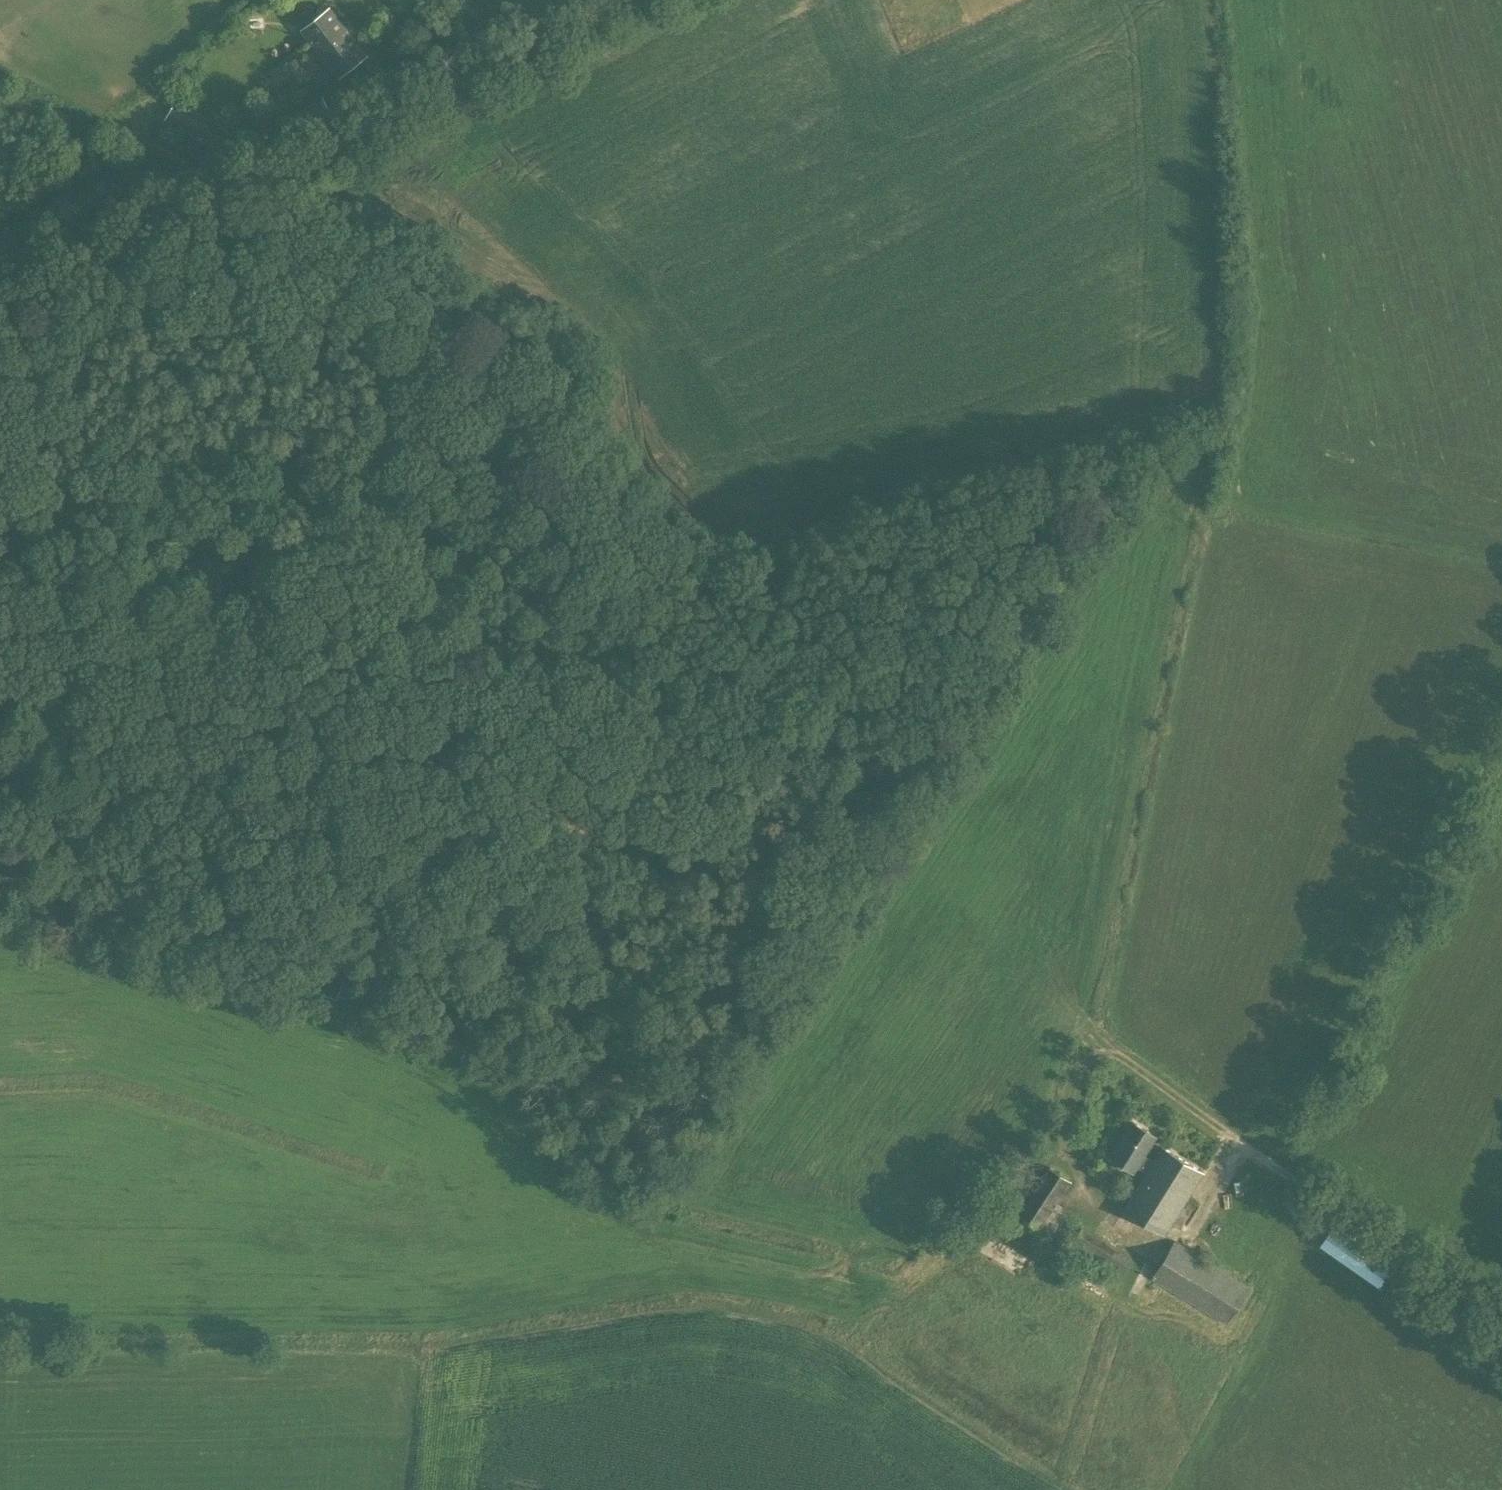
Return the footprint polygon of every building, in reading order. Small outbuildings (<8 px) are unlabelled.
[(366,56),(329,9),(300,32),(337,78),(366,56)] [(282,118),(293,138),(333,117),(323,98),(282,118)] [(164,121),(218,155),(228,138),(174,104),(164,121)] [(1111,1159),(1133,1173),(1137,1167),(1147,1174),(1124,1211),(1163,1236),(1202,1174),(1163,1149),(1155,1161),(1144,1155),(1155,1137),(1133,1123),(1111,1159)] [(1007,1207),(1053,1237),(1071,1210),(1058,1201),(1071,1181),(1045,1166),(1025,1201),(1015,1194),(1007,1207)] [(1068,1246),(1119,1279),(1132,1259),(1081,1226),(1068,1246)] [(1320,1246),(1380,1289),(1396,1267),(1335,1226),(1320,1246)] [(1152,1279),(1225,1325),(1250,1289),(1175,1243),(1152,1279)]
